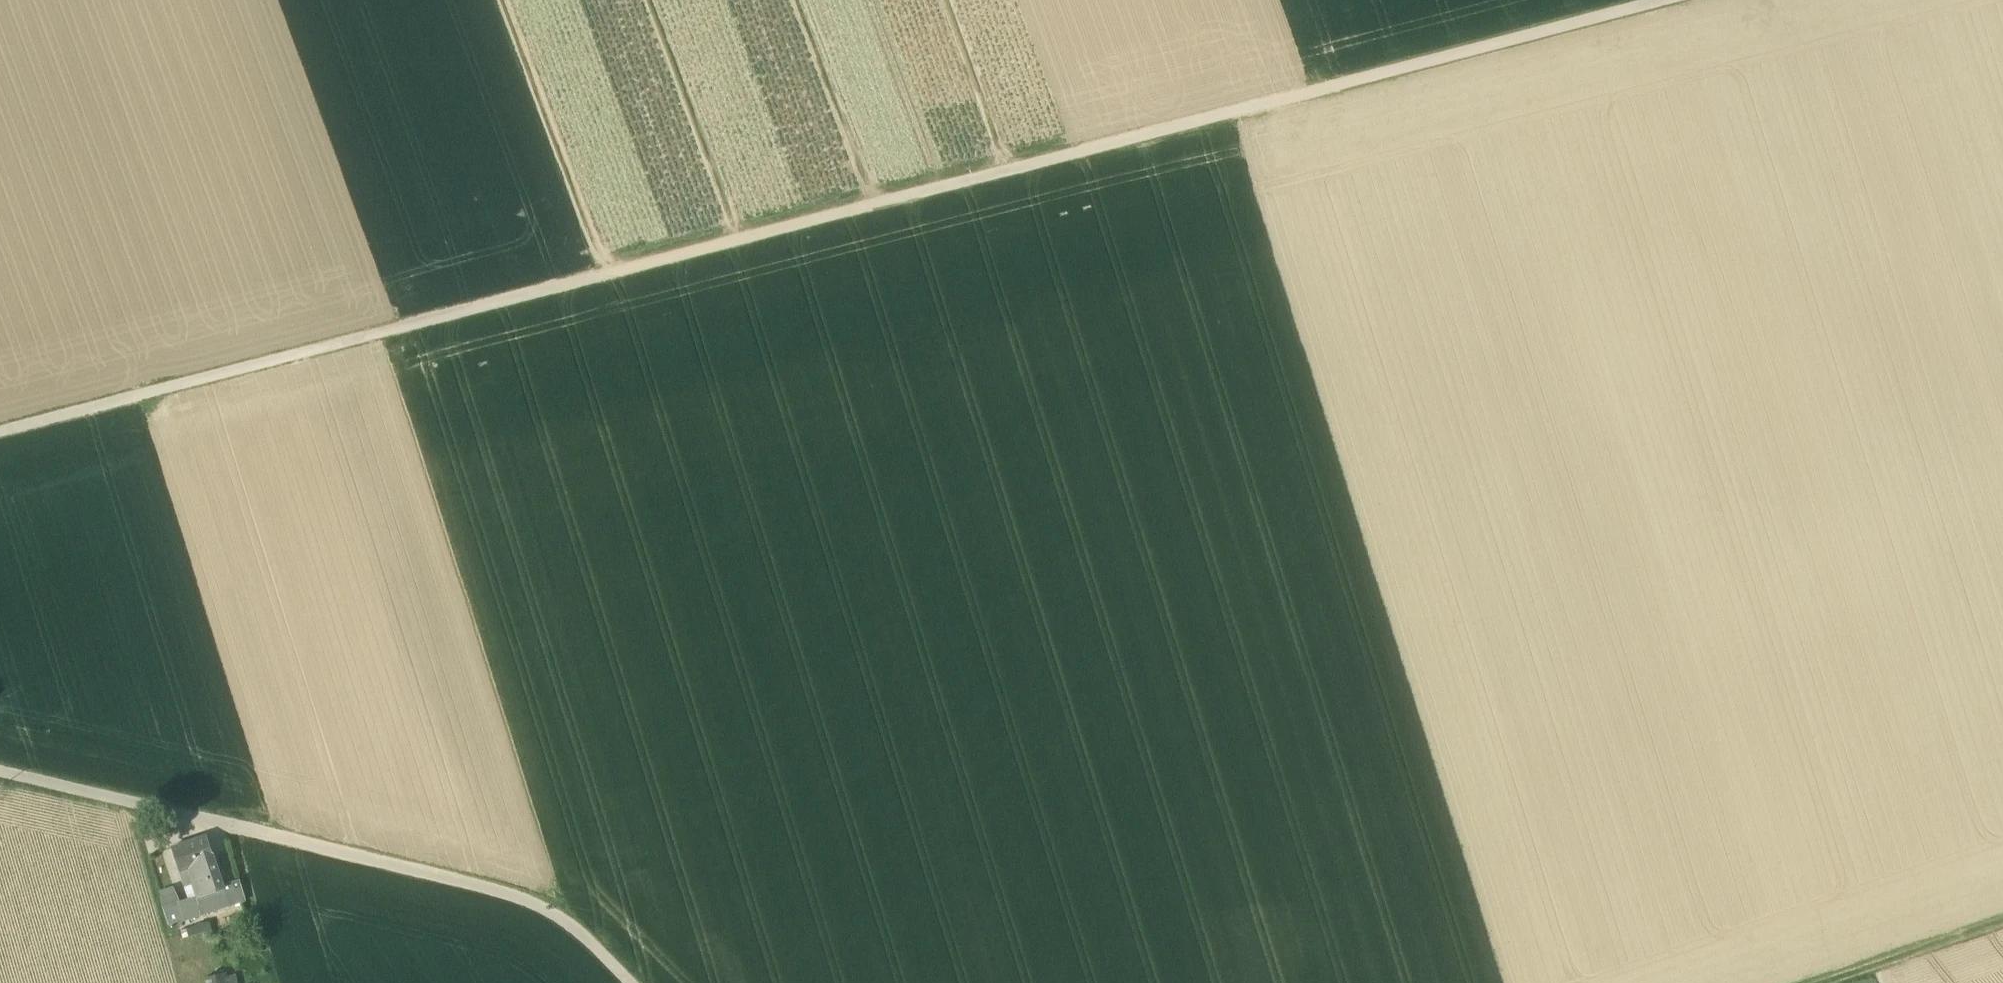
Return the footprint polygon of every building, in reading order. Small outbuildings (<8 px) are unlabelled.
[(179,871),(187,868),(214,859),(206,836),(172,848),(179,871)] [(222,883),(214,859),(187,868),(196,896),(224,888),(222,883)] [(224,888),(229,906),(241,902),(234,879),(222,883),(224,888)] [(196,896),(202,915),(229,906),(224,888),(196,896)] [(178,902),(184,921),(202,915),(196,896),(178,902)] [(209,982),(230,982),(225,962),(205,967),(209,982)]
